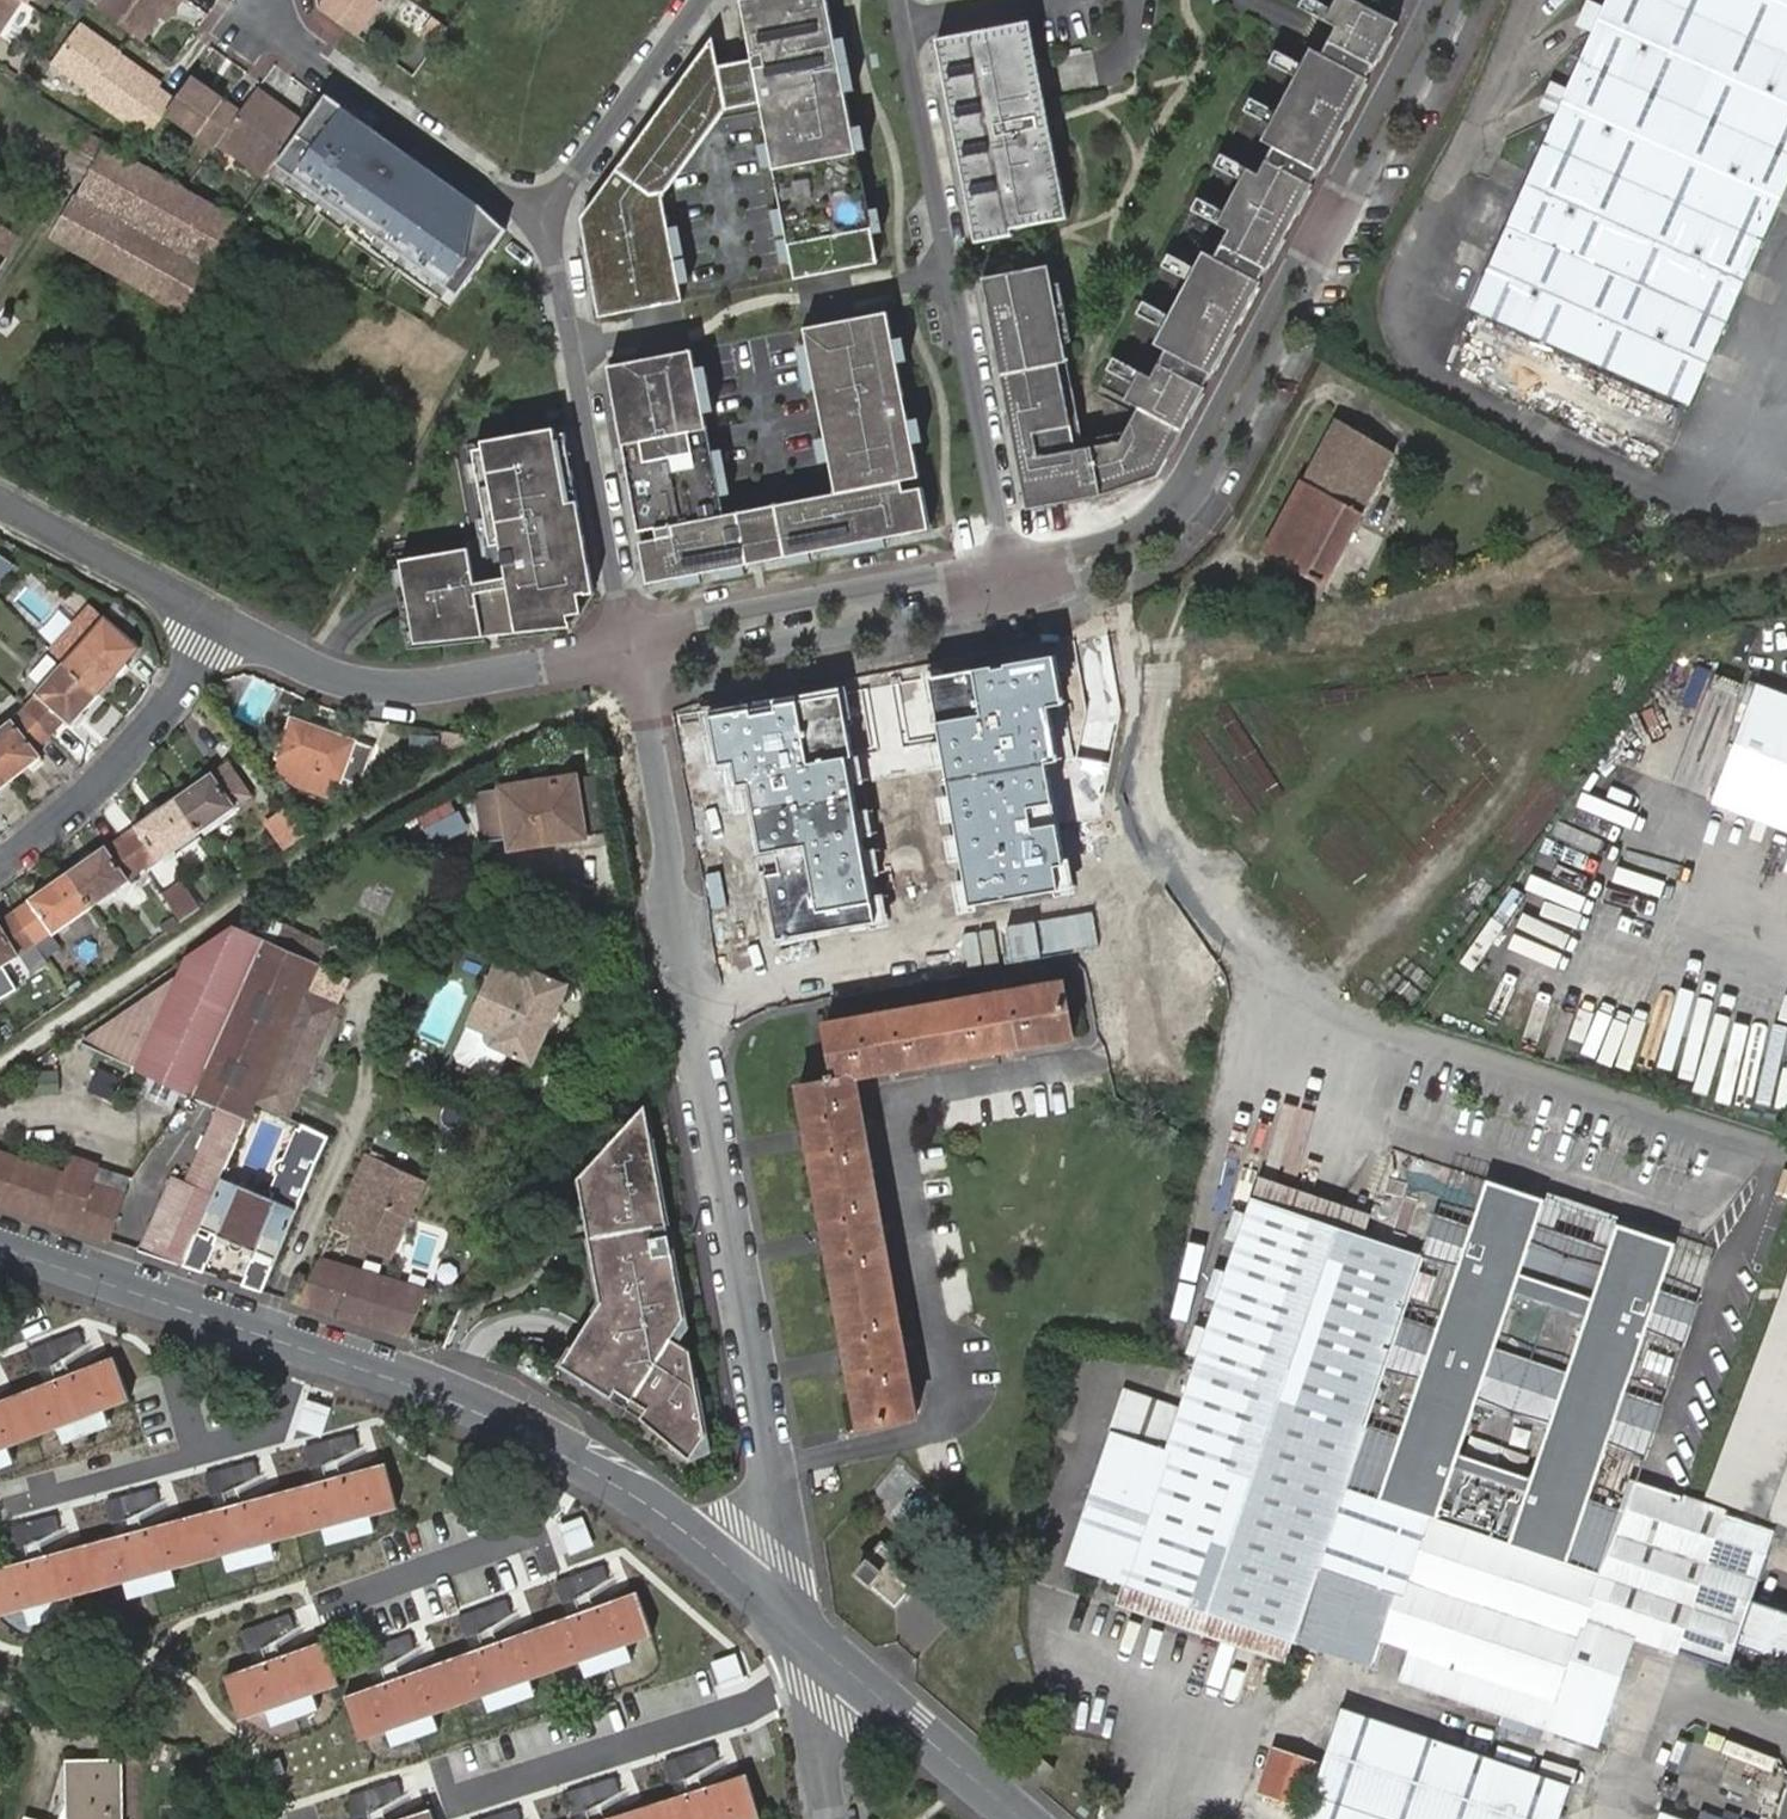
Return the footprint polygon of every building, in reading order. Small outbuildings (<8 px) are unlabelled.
[(5,35),(27,3),(22,0),(0,0),(0,42),(5,35)] [(98,7),(144,40),(161,15),(166,9),(173,13),(182,0),(103,0),(98,7)] [(326,11),(360,38),(388,0),(334,0),(326,11)] [(600,316),(684,300),(665,197),(728,110),(762,103),(796,279),(879,263),(828,0),(742,0),(741,0),(753,60),(719,66),(713,39),(582,219),(600,316)] [(1329,42),(1374,66),(1375,66),(1397,23),(1354,0),(1336,0),(1325,21),(1337,27),(1329,42)] [(1472,306),(1690,402),(1724,325),(1761,242),(1786,183),(1786,0),(1607,0),(1578,66),(1542,146),(1506,229),(1472,306)] [(27,3),(5,35),(15,43),(37,11),(27,3)] [(166,9),(161,15),(168,20),(173,13),(166,9)] [(432,17),(420,34),(436,45),(448,28),(432,17)] [(1041,78),(1030,22),(1019,24),(1034,104),(1017,107),(1024,145),(1042,142),(1049,181),(1060,179),(1049,119),(1041,78)] [(90,95),(152,139),(171,111),(180,99),(121,57),(123,53),(81,24),(52,64),(90,94),(90,95)] [(1019,24),(946,38),(984,235),(1008,231),(1068,219),(1060,179),(1049,181),(1042,142),(1024,145),(1017,107),(1034,104),(1019,24)] [(946,38),(937,40),(976,243),(1010,237),(1008,231),(984,235),(946,38)] [(1374,66),(1329,42),(1322,55),(1367,79),(1374,66)] [(1322,55),(1311,49),(1286,95),(1344,125),(1368,79),(1367,79),(1322,55)] [(180,99),(171,111),(220,147),(223,142),(245,112),(196,78),(180,99)] [(223,142),(269,175),(275,166),(307,123),(262,89),(245,112),(223,142)] [(1344,125),(1286,95),(1262,141),(1273,147),(1318,171),(1319,171),(1344,125)] [(480,206),(327,96),(275,166),(459,297),(507,231),(480,206)] [(98,160),(107,145),(80,127),(70,146),(98,160)] [(183,313),(237,221),(107,145),(98,160),(53,237),(183,313)] [(1273,147),(1266,160),(1311,184),(1318,171),(1273,147)] [(1266,160),(1259,175),(1247,168),(1232,196),(1290,227),(1312,184),(1311,184),(1266,160)] [(1290,227),(1232,196),(1218,225),(1229,230),(1215,258),(1259,282),(1290,227)] [(0,224),(0,268),(20,237),(0,224)] [(1215,258),(1203,252),(1178,298),(1236,328),(1260,282),(1259,282),(1215,258)] [(1204,387),(1159,363),(1151,378),(1140,372),(1125,400),(1138,408),(1121,441),(1039,457),(1034,433),(1071,426),(1060,364),(1068,362),(1049,266),(983,279),(1018,461),(1027,459),(1035,499),(1137,479),(1138,483),(1158,476),(1204,387)] [(1236,328),(1178,298),(1154,344),(1166,350),(1211,374),(1212,374),(1236,328)] [(695,349),(610,365),(651,581),(930,528),(889,312),(807,328),(839,493),(726,515),(695,349)] [(1166,350),(1159,363),(1204,387),(1211,374),(1166,350)] [(1323,583),(1394,452),(1337,418),(1264,552),(1323,583)] [(484,539),(393,553),(409,649),(571,632),(597,590),(567,428),(470,444),(484,539)] [(0,555),(0,580),(12,563),(0,555)] [(66,663),(101,694),(102,695),(142,650),(93,607),(54,652),(66,663)] [(1057,655),(929,677),(969,904),(1059,888),(1055,866),(1065,864),(1047,762),(1058,760),(1049,706),(1065,703),(1057,655)] [(66,663),(24,711),(51,738),(66,722),(71,726),(101,694),(66,663)] [(1752,680),(1708,797),(1786,827),(1786,693),(1752,680)] [(844,686),(706,712),(716,766),(733,763),(738,789),(751,786),(779,938),(874,921),(843,755),(856,753),(844,686)] [(0,734),(0,774),(9,785),(42,759),(36,753),(51,738),(24,711),(7,729),(0,734)] [(373,749),(293,721),(280,760),(342,781),(343,779),(361,785),(373,749)] [(288,786),(334,802),(342,781),(280,760),(276,769),(288,786)] [(182,813),(197,835),(252,797),(227,764),(174,801),(182,813)] [(9,785),(0,774),(0,791),(9,785)] [(579,782),(479,796),(486,847),(512,844),(513,852),(588,842),(579,782)] [(1441,835),(1466,808),(1452,795),(1427,822),(1441,835)] [(427,844),(464,828),(451,797),(414,813),(427,844)] [(131,856),(143,873),(197,835),(182,813),(174,801),(119,839),(131,856)] [(284,855),(307,839),(287,811),(263,827),(284,855)] [(86,900),(92,908),(143,873),(131,856),(119,839),(69,874),(86,900)] [(38,945),(92,908),(86,900),(69,874),(15,911),(38,945)] [(170,907),(183,924),(203,910),(190,892),(170,907)] [(18,957),(37,946),(38,945),(15,911),(0,920),(0,968),(18,957)] [(199,1228),(221,1177),(303,994),(315,966),(278,948),(234,927),(189,956),(188,957),(180,979),(79,1045),(147,1076),(140,1095),(172,1109),(180,1090),(206,1102),(221,1109),(230,1113),(217,1146),(207,1143),(189,1186),(170,1178),(137,1253),(182,1267),(199,1228)] [(278,948),(315,966),(326,944),(288,927),(278,948)] [(29,975),(49,962),(44,954),(38,945),(37,946),(18,957),(29,975)] [(490,1049),(535,1068),(571,988),(529,970),(528,969),(525,969),(522,970),(520,970),(518,972),(516,974),(515,975),(496,967),(469,1029),(471,1030),(460,1052),(484,1063),(490,1049)] [(1074,1038),(1064,983),(825,1024),(834,1071),(826,1072),(827,1080),(796,1086),(857,1426),(913,1415),(853,1077),(1074,1038)] [(264,1082),(296,1097),(333,1015),(300,1001),(264,1082)] [(111,1098),(117,1074),(93,1068),(86,1092),(111,1098)] [(651,1128),(654,1128),(648,1099),(640,1107),(645,1130),(651,1128)] [(604,1149),(589,1165),(594,1185),(579,1188),(592,1238),(598,1237),(603,1262),(597,1263),(604,1293),(609,1292),(612,1302),(607,1309),(602,1306),(582,1340),(570,1359),(583,1367),(580,1372),(618,1396),(623,1388),(654,1407),(648,1417),(691,1451),(698,1457),(713,1432),(709,1413),(693,1403),(704,1386),(696,1348),(685,1341),(677,1336),(689,1315),(680,1271),(674,1272),(670,1252),(676,1251),(670,1220),(664,1221),(658,1192),(664,1190),(651,1128),(645,1130),(640,1107),(604,1149)] [(230,1113),(221,1109),(207,1143),(217,1146),(230,1113)] [(242,1288),(263,1295),(329,1137),(301,1124),(270,1197),(221,1177),(199,1228),(219,1237),(256,1254),(242,1288)] [(108,1243),(130,1174),(74,1153),(67,1172),(0,1148),(0,1206),(108,1243)] [(363,1162),(340,1238),(401,1257),(424,1181),(363,1162)] [(579,1188),(594,1185),(589,1165),(577,1179),(579,1188)] [(1345,1488),(1603,1574),(1634,1482),(1713,1256),(1452,1171),(1423,1257),(1345,1488)] [(1361,1236),(1367,1218),(1258,1181),(1252,1199),(1361,1236)] [(673,1219),(667,1190),(664,1190),(658,1192),(664,1221),(670,1220),(673,1219)] [(1727,1513),(1634,1482),(1603,1574),(1345,1488),(1423,1257),(1361,1236),(1252,1199),(1167,1450),(1110,1430),(1064,1565),(1121,1584),(1297,1643),(1378,1670),(1385,1647),(1411,1656),(1403,1677),(1598,1742),(1634,1635),(1681,1650),(1727,1513)] [(202,1274),(219,1237),(199,1228),(182,1267),(202,1274)] [(592,1238),(589,1239),(594,1264),(597,1263),(603,1262),(598,1237),(592,1238)] [(683,1271),(679,1250),(676,1251),(670,1252),(674,1272),(680,1271),(683,1271)] [(429,1291),(320,1257),(309,1282),(299,1307),(353,1323),(408,1339),(429,1291)] [(309,1282),(297,1278),(288,1303),(299,1307),(309,1282)] [(1710,1494),(1786,1522),(1786,1281),(1710,1494)] [(612,1302),(609,1292),(604,1293),(601,1294),(602,1300),(599,1305),(602,1306),(607,1309),(612,1302)] [(685,1341),(694,1325),(693,1317),(689,1315),(677,1336),(685,1341)] [(79,1334),(31,1351),(39,1372),(56,1366),(84,1346),(79,1334)] [(688,1457),(691,1451),(648,1417),(654,1407),(623,1388),(618,1396),(580,1372),(583,1367),(570,1359),(559,1379),(688,1457)] [(0,1405),(0,1450),(129,1400),(113,1362),(0,1405)] [(707,1385),(704,1386),(693,1403),(709,1413),(712,1412),(707,1385)] [(713,1432),(698,1457),(700,1459),(720,1449),(716,1431),(713,1432)] [(353,1435),(302,1447),(308,1469),(326,1465),(356,1448),(353,1435)] [(253,1461),(205,1475),(211,1496),(228,1492),(256,1476),(253,1461)] [(398,1506),(386,1465),(10,1567),(0,1569),(0,1613),(398,1506)] [(105,1501),(111,1523),(128,1519),(157,1503),(153,1488),(105,1501)] [(1728,1666),(1735,1647),(1786,1664),(1786,1614),(1749,1602),(1774,1529),(1727,1513),(1681,1650),(1728,1666)] [(27,1547),(39,1540),(57,1529),(56,1525),(53,1516),(5,1528),(11,1552),(27,1547)] [(921,1576),(882,1543),(858,1572),(897,1605),(921,1576)] [(579,1598),(606,1582),(602,1567),(554,1585),(561,1604),(579,1598)] [(1290,1665),(1297,1643),(1121,1584),(1113,1606),(1290,1665)] [(359,1738),(652,1633),(637,1595),(345,1698),(359,1738)] [(484,1633),(510,1616),(504,1602),(458,1619),(465,1639),(484,1633)] [(289,1616),(241,1632),(248,1652),(264,1647),(292,1629),(289,1616)] [(408,1636),(361,1654),(367,1672),(385,1666),(412,1649),(408,1636)] [(322,1642),(225,1677),(239,1716),(337,1681),(322,1642)] [(1340,1707),(1321,1764),(1307,1809),(1303,1818),(1551,1818),(1563,1781),(1340,1707)] [(687,1776),(716,1758),(712,1744),(663,1759),(670,1782),(687,1776)] [(1272,1748),(1257,1793),(1307,1809),(1321,1764),(1272,1748)] [(125,1763),(72,1761),(70,1790),(69,1818),(123,1818),(125,1763)] [(760,1817),(747,1775),(608,1818),(753,1818),(760,1817)] [(613,1776),(566,1791),(572,1813),(590,1807),(617,1790),(613,1776)] [(1726,1778),(1724,1808),(1756,1811),(1758,1781),(1726,1778)] [(397,1781),(347,1796),(353,1817),(373,1811),(401,1795),(397,1781)] [(482,1818),(520,1818),(516,1808),(482,1818)] [(431,1810),(402,1818),(434,1818),(431,1810)]
